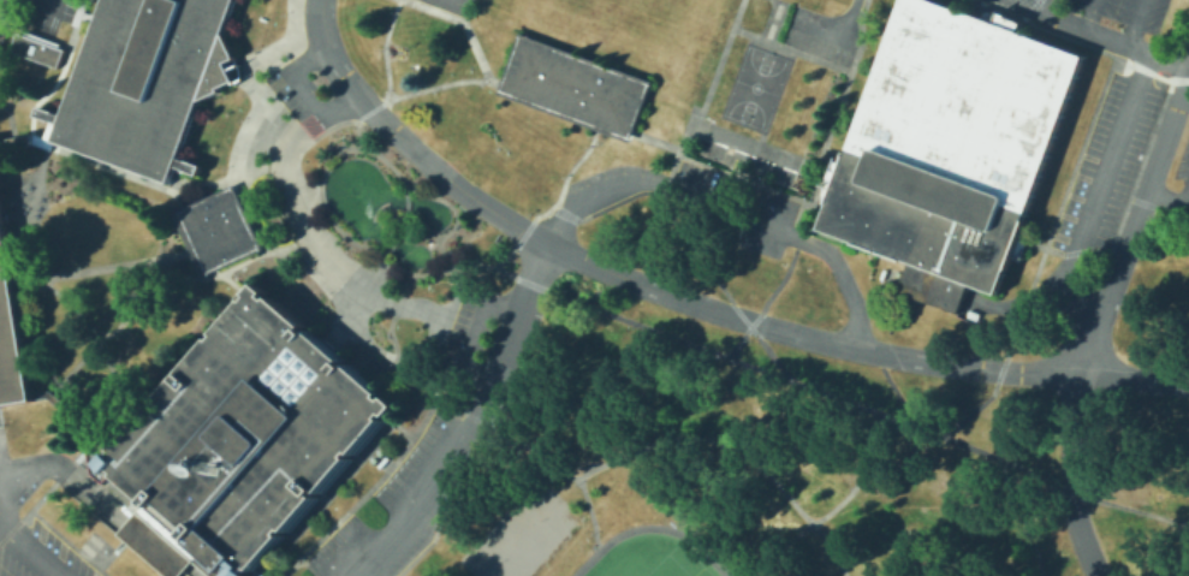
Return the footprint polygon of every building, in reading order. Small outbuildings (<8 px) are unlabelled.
[(97,16),(103,0),(234,0),(224,31),(236,58),(225,61),(233,81),(218,88),(219,90),(198,100),(178,156),(201,165),(197,174),(174,166),(168,183),(53,141),(59,123),(49,119),(35,114),(38,105),(63,114),(95,23),(97,16)] [(97,16),(83,10),(85,2),(79,0),(71,23),(77,25),(81,17),(95,23),(97,16)] [(816,230),(901,0),(930,0),(1083,57),(995,295),(967,284),(956,313),(897,290),(906,262),(816,230)] [(63,48),(57,67),(10,51),(16,32),(63,48)] [(518,32),(500,84),(497,93),(595,129),(629,141),(650,81),(518,32)] [(42,136),(32,132),(0,137),(0,147),(30,142),(49,149),(53,141),(59,123),(49,119),(42,136)] [(232,184),(172,212),(190,251),(202,277),(262,248),(232,184)] [(34,398),(0,404),(0,200),(12,275),(32,394),(34,398)] [(396,404),(245,575),(233,575),(227,571),(223,575),(209,575),(190,559),(182,569),(175,575),(165,575),(114,532),(125,519),(143,499),(100,462),(108,452),(257,283),(329,346),(396,404)]
